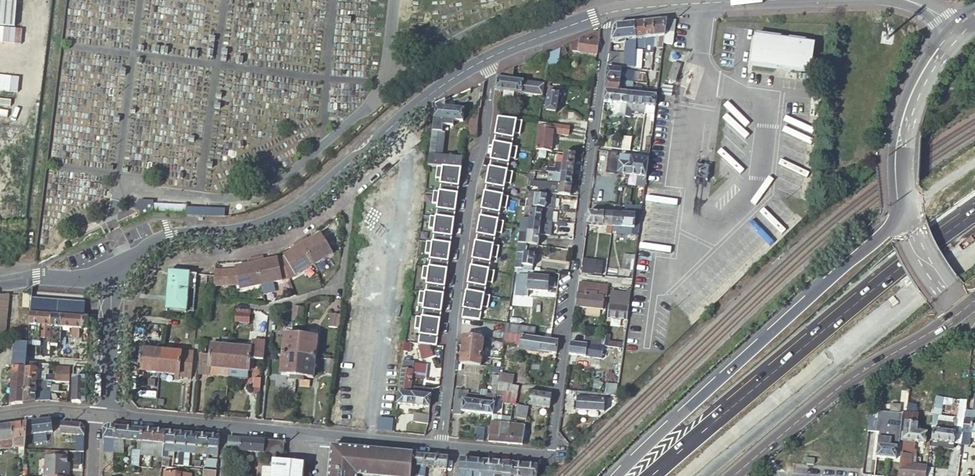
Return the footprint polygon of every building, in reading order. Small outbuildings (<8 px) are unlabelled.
[(17,4),(0,3),(0,28),(15,28),(17,4)] [(662,48),(663,44),(666,20),(666,19),(654,21),(655,38),(658,37),(657,48),(662,48)] [(675,21),(666,20),(663,44),(672,45),(675,21)] [(654,21),(644,22),(646,39),(655,38),(654,21)] [(626,50),(610,52),(609,64),(636,68),(636,45),(637,40),(635,22),(625,23),(626,43),(626,50)] [(644,22),(635,22),(637,40),(636,45),(646,44),(646,39),(644,22)] [(618,44),(626,43),(625,23),(617,24),(614,28),(612,42),(617,42),(618,44)] [(576,51),(596,55),(600,31),(572,42),(576,51)] [(781,40),(755,37),(750,66),(777,70),(777,66),(784,67),(783,71),(809,74),(814,45),(788,41),(787,45),(780,44),(781,40)] [(646,39),(646,44),(646,46),(654,47),(655,38),(646,39)] [(548,54),(546,65),(555,66),(557,49),(548,54)] [(622,70),(608,68),(607,79),(620,81),(629,82),(629,78),(621,77),(622,70)] [(522,93),(523,81),(513,79),(514,69),(497,77),(496,89),(497,89),(522,93)] [(647,95),(656,96),(658,79),(654,78),(653,90),(648,89),(647,95)] [(605,91),(627,93),(632,94),(633,90),(626,90),(626,87),(620,86),(620,81),(607,79),(606,84),(605,91)] [(541,96),(543,83),(523,81),(522,93),(541,96)] [(634,83),(629,82),(620,81),(620,86),(626,87),(626,90),(633,90),(634,83)] [(544,111),(557,113),(560,93),(558,93),(559,88),(550,86),(549,91),(548,91),(544,111)] [(618,103),(625,104),(627,93),(605,91),(604,102),(618,103)] [(627,93),(625,104),(635,105),(636,94),(632,94),(627,93)] [(636,94),(635,105),(645,106),(646,95),(641,95),(636,94)] [(646,95),(645,106),(655,107),(656,96),(647,95),(646,95)] [(446,109),(446,100),(435,105),(431,133),(441,134),(442,126),(451,128),(452,122),(462,123),(461,136),(463,136),(475,138),(479,113),(446,109)] [(625,104),(618,103),(616,116),(624,117),(624,116),(625,105),(625,104)] [(635,105),(625,104),(625,105),(624,116),(629,117),(630,110),(644,112),(645,106),(635,105)] [(655,107),(645,106),(644,112),(644,114),(650,115),(649,122),(653,122),(655,107)] [(521,120),(497,117),(493,142),(511,145),(513,132),(519,133),(521,120)] [(535,133),(544,134),(552,135),(553,134),(567,136),(568,126),(537,122),(536,129),(535,133)] [(552,135),(544,134),(535,133),(533,148),(550,151),(552,135)] [(429,155),(427,166),(436,167),(460,169),(463,138),(453,137),(451,156),(429,155)] [(630,151),(631,139),(624,138),(622,150),(630,151)] [(511,145),(493,142),(488,167),(506,170),(509,157),(514,158),(516,146),(511,145)] [(557,163),(574,165),(576,154),(563,153),(563,156),(556,155),(554,162),(557,163)] [(618,159),(609,158),(609,165),(619,167),(620,156),(618,156),(618,159)] [(618,174),(626,175),(627,166),(630,167),(631,158),(620,156),(619,167),(618,174)] [(639,159),(631,158),(630,167),(627,166),(626,175),(629,176),(636,177),(637,177),(639,159)] [(531,159),(530,167),(537,168),(538,160),(531,159)] [(648,160),(639,159),(637,177),(645,178),(648,160)] [(555,173),(572,175),(574,165),(557,163),(555,173)] [(708,167),(695,166),(693,180),(706,182),(708,167)] [(460,169),(436,167),(434,178),(440,179),(438,192),(456,194),(460,169)] [(506,170),(488,167),(484,192),(502,195),(504,182),(510,183),(512,171),(506,170)] [(552,183),(571,186),(572,175),(555,173),(553,173),(552,183)] [(637,177),(636,177),(635,186),(644,188),(645,178),(637,177)] [(555,195),(569,197),(571,186),(552,183),(551,187),(554,187),(553,194),(555,195)] [(438,192),(432,191),(431,203),(436,204),(435,217),(453,220),(456,194),(438,192)] [(528,197),(527,207),(542,209),(552,210),(553,210),(555,195),(553,194),(526,191),(525,197),(528,197)] [(502,195),(484,192),(479,217),(498,220),(500,207),(505,208),(508,196),(502,195)] [(134,208),(139,218),(151,213),(152,205),(145,205),(145,202),(138,201),(134,208)] [(151,213),(182,215),(182,207),(152,205),(151,213)] [(628,208),(628,215),(635,216),(640,216),(641,207),(635,206),(635,208),(628,208)] [(527,207),(524,207),(522,219),(529,220),(540,221),(550,222),(552,210),(542,209),(527,207)] [(612,214),(589,212),(587,225),(611,227),(612,214)] [(612,214),(611,227),(631,229),(634,229),(635,216),(628,215),(612,214)] [(435,217),(429,216),(427,229),(433,229),(431,242),(450,245),(453,220),(435,217)] [(638,237),(640,216),(635,216),(634,229),(631,229),(630,236),(638,237)] [(498,220),(479,217),(475,242),(493,245),(495,232),(501,233),(503,221),(498,220)] [(529,220),(522,219),(520,229),(528,230),(529,220)] [(540,221),(529,220),(528,230),(539,231),(540,221)] [(548,236),(550,222),(540,221),(539,231),(539,234),(539,235),(548,236)] [(537,247),(538,247),(539,235),(539,234),(527,232),(527,236),(526,242),(522,242),(522,245),(527,245),(537,247)] [(307,242),(304,238),(302,239),(298,241),(312,266),(331,255),(319,235),(307,242)] [(282,258),(294,277),(312,266),(298,241),(291,246),(294,250),(282,258)] [(431,242),(426,242),(424,254),(430,255),(428,268),(446,270),(450,245),(431,242)] [(493,245),(475,242),(470,268),(489,270),(491,257),(497,258),(499,246),(493,245)] [(523,270),(531,271),(534,256),(536,256),(537,249),(526,248),(527,245),(522,245),(520,244),(516,269),(523,270)] [(259,286),(281,281),(276,259),(262,262),(260,256),(253,257),(259,286)] [(253,257),(245,259),(246,265),(232,268),(233,270),(236,284),(237,290),(259,286),(253,257)] [(281,281),(288,279),(280,258),(276,259),(281,281)] [(280,258),(288,279),(294,277),(282,258),(280,258)] [(594,272),(601,273),(603,260),(584,258),(582,273),(592,274),(594,272)] [(428,268),(422,267),(421,279),(426,280),(425,293),(443,295),(446,270),(428,268)] [(489,270),(470,268),(466,293),(484,296),(486,282),(492,283),(494,271),(489,270)] [(233,270),(214,271),(213,285),(236,284),(233,270)] [(167,309),(194,311),(195,289),(193,289),(195,274),(170,273),(167,309)] [(548,286),(554,286),(555,278),(518,275),(517,286),(522,286),(522,289),(527,290),(548,292),(548,286)] [(608,286),(579,283),(576,307),(602,311),(604,298),(607,299),(608,286)] [(522,286),(517,286),(516,294),(517,295),(521,295),(527,296),(527,290),(522,289),(522,286)] [(607,318),(627,321),(630,300),(630,294),(611,291),(607,318)] [(425,293),(419,292),(417,304),(423,305),(421,318),(439,321),(443,295),(425,293)] [(466,293),(461,319),(480,321),(482,308),(488,309),(490,296),(484,296),(466,293)] [(0,294),(0,337),(6,337),(9,295),(0,294)] [(85,302),(32,298),(31,313),(42,314),(52,314),(63,315),(74,316),(84,317),(85,302)] [(302,309),(291,308),(290,322),(300,323),(302,309)] [(42,314),(31,313),(29,336),(33,336),(34,330),(36,330),(36,325),(41,326),(42,314)] [(247,323),(248,314),(235,313),(234,321),(247,323)] [(52,314),(42,314),(41,326),(52,326),(52,314)] [(63,315),(52,314),(52,326),(51,330),(57,330),(57,327),(62,327),(63,315)] [(73,328),(74,316),(63,315),(62,327),(73,328)] [(338,330),(340,316),(330,315),(328,328),(338,330)] [(89,317),(84,317),(74,316),(73,328),(72,338),(79,338),(79,335),(79,334),(79,329),(83,329),(88,329),(89,317)] [(421,318),(416,317),(414,330),(420,331),(418,344),(421,345),(429,346),(436,347),(439,321),(421,318)] [(535,329),(506,324),(505,332),(533,337),(535,329)] [(29,336),(29,342),(40,343),(40,339),(41,326),(36,325),(36,330),(34,330),(33,336),(29,336)] [(52,326),(41,326),(40,339),(47,340),(47,343),(50,343),(51,338),(51,330),(52,326)] [(61,338),(62,327),(57,327),(57,330),(51,330),(51,338),(61,338)] [(531,349),(533,337),(505,332),(503,342),(503,344),(531,349)] [(299,376),(313,378),(317,339),(304,337),(304,334),(299,333),(299,337),(285,335),(281,374),(294,376),(294,379),(299,380),(299,376)] [(485,339),(464,337),(463,346),(484,349),(485,339)] [(557,342),(549,340),(533,337),(531,349),(555,354),(557,342)] [(600,347),(571,342),(569,354),(601,359),(603,347),(600,347)] [(229,370),(249,372),(252,350),(211,345),(210,356),(209,368),(229,370)] [(429,346),(421,345),(421,346),(418,347),(422,360),(432,357),(429,346)] [(483,357),(484,349),(463,346),(462,354),(483,357)] [(178,376),(180,376),(182,353),(180,353),(142,349),(140,372),(178,376)] [(181,351),(180,353),(182,353),(180,376),(178,376),(178,378),(191,379),(193,353),(181,351)] [(482,367),(483,357),(462,354),(461,363),(461,364),(482,367)] [(209,368),(210,356),(200,355),(198,374),(208,375),(209,368)] [(15,360),(11,405),(24,404),(25,390),(26,379),(27,369),(22,369),(22,361),(15,360)] [(332,377),(334,362),(326,361),(324,376),(332,377)] [(27,365),(27,369),(26,379),(38,381),(55,382),(55,375),(48,375),(45,375),(45,366),(41,366),(27,365)] [(431,396),(432,386),(412,384),(414,367),(404,366),(404,372),(401,372),(398,392),(431,396)] [(86,399),(87,368),(74,367),(73,399),(86,399)] [(229,377),(229,370),(209,368),(208,375),(229,377)] [(69,382),(70,370),(56,369),(55,375),(55,382),(69,382)] [(513,374),(499,372),(499,373),(498,376),(497,382),(512,384),(513,374)] [(26,379),(25,390),(37,391),(37,390),(52,391),(64,392),(65,387),(65,386),(51,385),(51,388),(44,387),(44,385),(38,384),(38,381),(26,379)] [(497,386),(495,400),(502,401),(503,391),(517,393),(518,385),(512,384),(497,382),(497,386)] [(495,400),(497,386),(492,385),(491,395),(486,394),(486,397),(480,396),(479,402),(482,403),(480,414),(492,416),(495,400)] [(606,394),(615,396),(617,387),(608,385),(606,394)] [(25,390),(24,404),(37,402),(51,401),(52,391),(37,390),(37,391),(25,390)] [(453,410),(480,414),(482,403),(479,402),(480,396),(461,394),(462,390),(456,390),(453,410)] [(514,409),(517,393),(503,391),(502,401),(501,407),(514,409)] [(934,407),(935,397),(927,396),(927,392),(921,391),(921,392),(908,391),(902,441),(909,442),(925,444),(927,434),(916,432),(917,425),(916,425),(917,416),(933,418),(933,414),(934,407)] [(398,392),(397,404),(429,408),(431,396),(398,392)] [(605,400),(605,395),(579,392),(578,397),(577,397),(576,409),(604,412),(605,400)] [(530,393),(528,404),(539,406),(541,395),(530,393)] [(548,408),(550,397),(541,395),(539,406),(548,408)] [(964,413),(962,432),(961,444),(968,445),(970,433),(974,434),(974,396),(973,402),(973,412),(964,411),(964,413)] [(964,411),(965,401),(960,401),(958,421),(955,420),(954,424),(940,422),(938,431),(933,430),(931,441),(954,445),(954,443),(961,444),(962,432),(964,413),(964,411)] [(936,407),(934,407),(933,414),(940,415),(941,405),(937,404),(936,407)] [(523,423),(526,411),(517,409),(514,421),(523,423)] [(875,432),(878,411),(870,411),(868,431),(875,432)] [(900,417),(900,414),(878,411),(875,432),(898,435),(900,420),(902,421),(903,417),(900,417)] [(428,425),(429,415),(415,414),(414,424),(428,425)] [(393,432),(393,420),(379,419),(378,431),(393,432)] [(500,419),(498,427),(511,428),(512,421),(500,419)] [(53,433),(52,421),(52,420),(28,423),(29,434),(32,434),(34,433),(34,435),(40,434),(40,438),(47,437),(48,437),(48,433),(53,433)] [(76,452),(84,453),(85,428),(81,424),(62,422),(60,434),(80,436),(80,438),(76,438),(76,452)] [(20,452),(25,452),(26,449),(26,446),(26,438),(27,423),(13,425),(16,440),(15,447),(20,447),(20,452)] [(15,447),(16,440),(13,425),(0,427),(0,448),(15,447)] [(105,429),(104,447),(115,448),(117,427),(108,426),(105,429)] [(490,426),(488,442),(496,442),(498,427),(490,426)] [(143,442),(144,430),(117,427),(115,448),(115,452),(124,453),(125,447),(125,441),(133,441),(143,442)] [(498,427),(496,442),(508,444),(511,428),(498,427)] [(511,428),(508,444),(522,445),(524,430),(511,428)] [(153,443),(155,430),(144,430),(143,442),(153,443)] [(165,444),(166,431),(155,430),(153,443),(165,444)] [(176,432),(166,431),(165,444),(163,458),(162,467),(169,468),(170,459),(168,459),(169,457),(174,457),(174,452),(176,432)] [(187,433),(176,432),(174,452),(181,453),(181,458),(185,458),(185,457),(187,433)] [(196,454),(198,434),(187,433),(185,457),(190,458),(191,454),(196,454)] [(40,434),(34,435),(35,443),(48,441),(47,437),(40,438),(40,434)] [(207,455),(209,435),(198,434),(196,454),(207,455)] [(218,456),(220,436),(209,435),(207,455),(206,460),(209,460),(209,456),(218,456)] [(263,460),(264,457),(266,441),(229,437),(227,450),(257,452),(256,457),(255,456),(254,467),(259,468),(258,473),(262,473),(263,460)] [(872,456),(876,457),(877,445),(884,445),(885,438),(878,437),(878,441),(874,441),(872,456)] [(877,445),(876,457),(895,459),(897,447),(890,446),(890,438),(885,438),(884,445),(877,445)] [(284,453),(285,442),(266,441),(264,457),(276,459),(277,452),(284,453)] [(152,457),(153,443),(143,442),(142,451),(141,456),(152,457)] [(163,458),(165,444),(153,443),(152,457),(163,458)] [(333,444),(329,475),(358,475),(358,474),(379,475),(413,475),(415,454),(415,452),(333,444)] [(897,475),(926,475),(927,466),(911,465),(912,456),(907,455),(908,448),(901,447),(897,475)] [(141,456),(142,451),(133,450),(132,467),(140,467),(141,456)] [(415,454),(413,475),(420,475),(421,475),(424,475),(425,467),(426,455),(415,454)] [(437,456),(426,455),(425,467),(436,468),(437,456)] [(70,470),(68,470),(68,464),(69,457),(47,456),(46,475),(69,475),(70,470)] [(449,457),(437,456),(436,468),(447,469),(449,457)] [(461,458),(460,475),(472,475),(472,472),(483,473),(485,460),(461,458)] [(217,469),(217,461),(209,460),(206,460),(206,468),(217,469)] [(263,460),(262,473),(262,475),(304,475),(305,465),(263,460)] [(496,461),(485,460),(483,473),(494,474),(496,461)] [(504,462),(496,461),(494,474),(503,475),(504,462)] [(513,463),(504,462),(503,475),(512,475),(513,463)] [(525,464),(513,463),(512,475),(524,475),(525,464)] [(538,465),(525,464),(524,475),(537,475),(538,465)]
